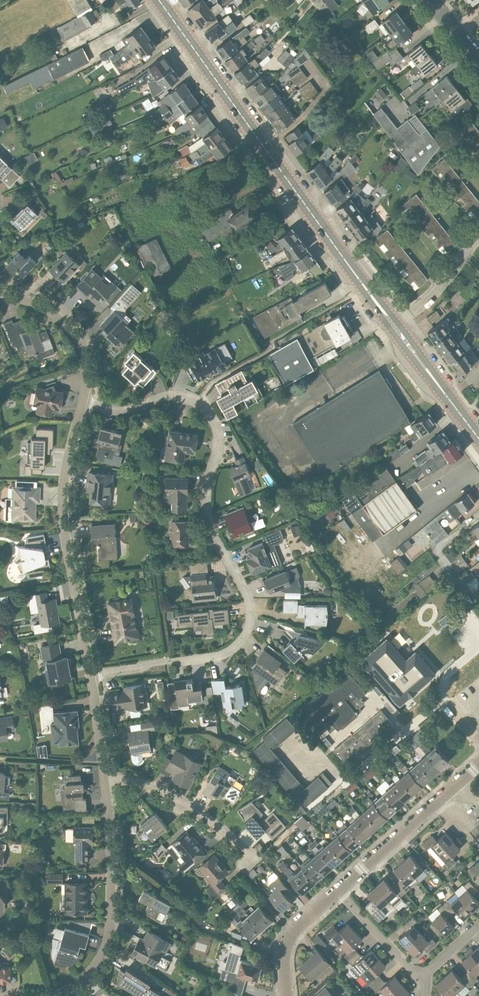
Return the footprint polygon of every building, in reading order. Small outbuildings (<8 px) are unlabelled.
[(91,7),(87,0),(69,0),(78,15),(91,7)] [(110,1),(116,10),(123,5),(127,11),(141,2),(140,0),(111,0),(110,1)] [(195,18),(221,0),(208,0),(206,1),(205,0),(201,0),(189,9),(195,18)] [(195,18),(202,27),(217,16),(215,13),(233,0),(221,0),(195,18)] [(329,7),(323,0),(316,0),(314,1),(323,12),(329,7)] [(369,6),(374,13),(390,1),(389,0),(365,0),(358,5),(360,7),(358,9),(364,14),(369,8),(368,7),(369,6)] [(65,41),(89,28),(88,26),(97,21),(92,10),(57,28),(65,41)] [(383,21),(391,32),(405,22),(397,11),(383,21)] [(229,14),(205,31),(212,41),(220,35),(222,38),(237,26),(229,14)] [(247,25),(253,21),(255,19),(251,14),(242,20),(247,25)] [(369,33),(380,25),(375,19),(365,27),(369,33)] [(253,21),(247,25),(217,47),(225,58),(248,41),(244,36),(251,31),(248,28),(254,23),(253,21)] [(385,44),(390,50),(413,33),(405,22),(391,32),(395,37),(385,44)] [(120,57),(126,53),(149,36),(141,26),(123,40),(126,45),(122,48),(117,52),(117,53),(120,57)] [(276,39),(267,29),(255,39),(259,45),(265,40),(266,41),(268,39),(272,43),(276,39)] [(149,36),(126,53),(130,59),(132,57),(135,62),(156,46),(149,36)] [(233,69),(248,59),(244,54),(254,47),(250,42),(226,59),(233,69)] [(413,57),(418,63),(430,53),(422,43),(404,57),(400,52),(394,56),(388,61),(392,66),(396,62),(400,67),(413,57)] [(242,81),(256,71),(270,57),(268,55),(271,52),(266,46),(255,56),(235,72),(242,81)] [(82,47),(46,65),(54,78),(64,73),(89,61),(82,47)] [(110,57),(114,55),(112,49),(100,55),(103,60),(110,57)] [(309,49),(295,57),(300,64),(313,56),(309,49)] [(278,59),(282,63),(291,54),(286,50),(278,59)] [(345,61),(350,57),(344,50),(338,54),(343,61),(344,60),(345,61)] [(387,61),(388,61),(394,56),(390,50),(374,63),(378,68),(387,61)] [(53,61),(58,58),(55,51),(50,54),(53,61)] [(117,53),(114,55),(110,57),(114,62),(120,57),(117,53)] [(430,53),(418,63),(411,69),(415,75),(419,72),(423,77),(438,64),(430,53)] [(291,54),(282,63),(287,67),(296,58),(291,54)] [(159,78),(173,67),(164,56),(150,67),(134,79),(129,82),(132,88),(140,85),(148,82),(159,78)] [(370,75),(375,69),(370,65),(365,71),(370,75)] [(292,80),(304,72),(299,66),(288,74),(292,80)] [(173,67),(159,78),(148,82),(150,87),(153,97),(166,88),(180,77),(173,67)] [(304,72),(292,80),(297,86),(308,77),(304,72)] [(26,75),(4,86),(7,92),(30,81),(26,75)] [(246,87),(255,98),(269,87),(260,76),(246,87)] [(436,105),(443,100),(457,88),(447,76),(433,87),(426,93),(436,105)] [(346,78),(341,83),(346,88),(351,83),(346,78)] [(413,91),(424,82),(421,78),(410,87),(413,91)] [(304,95),(315,87),(310,81),(299,89),(304,95)] [(170,92),(173,95),(169,98),(168,101),(172,106),(177,102),(191,92),(184,82),(170,92)] [(271,85),(269,87),(255,98),(261,106),(278,94),(281,91),(275,83),(271,85)] [(319,93),(315,87),(304,95),(308,101),(319,93)] [(457,88),(443,100),(452,110),(448,113),(455,122),(466,114),(462,109),(469,104),(457,88)] [(381,101),(388,96),(382,89),(375,94),(381,101)] [(179,117),(185,112),(199,102),(191,92),(177,102),(172,106),(169,108),(170,109),(173,113),(177,118),(179,117)] [(278,94),(261,106),(267,114),(284,102),(278,94)] [(151,98),(146,101),(150,108),(155,106),(151,98)] [(412,106),(416,111),(422,106),(417,101),(412,106)] [(179,117),(183,124),(181,126),(171,130),(175,136),(185,131),(194,125),(206,115),(208,114),(200,104),(199,102),(179,117)] [(284,102),(267,114),(273,123),(290,110),(284,102)] [(163,114),(170,109),(169,108),(166,104),(159,109),(153,114),(156,118),(163,114)] [(100,118),(107,115),(102,105),(95,108),(100,118)] [(159,122),(167,119),(173,113),(170,109),(163,114),(156,118),(159,122)] [(290,110),(273,123),(279,131),(296,118),(290,110)] [(91,119),(88,112),(83,115),(86,122),(91,119)] [(397,128),(386,114),(379,120),(418,174),(440,145),(416,114),(408,120),(397,128)] [(206,115),(194,125),(202,135),(214,126),(206,115)] [(330,122),(333,124),(338,119),(335,116),(330,122)] [(474,143),(478,139),(478,130),(474,123),(461,134),(466,140),(470,137),(474,143)] [(103,127),(106,133),(113,130),(110,124),(103,127)] [(214,126),(202,135),(206,142),(196,150),(200,155),(225,137),(217,127),(216,128),(214,126)] [(307,129),(303,132),(299,126),(284,137),(297,154),(311,143),(315,140),(312,136),(307,129)] [(316,141),(325,134),(321,129),(312,136),(315,140),(316,141)] [(200,155),(196,150),(195,150),(196,151),(189,154),(194,161),(195,159),(199,165),(215,153),(218,158),(222,156),(224,159),(236,153),(233,148),(225,137),(200,155)] [(474,143),(471,146),(476,153),(478,151),(478,139),(474,143)] [(308,170),(315,178),(325,170),(332,161),(328,158),(328,157),(329,158),(335,150),(329,145),(319,157),(320,158),(316,160),(318,163),(308,170)] [(23,157),(27,165),(38,159),(34,152),(23,157)] [(345,177),(356,169),(352,163),(359,158),(356,153),(341,171),(345,177)] [(325,170),(315,178),(320,186),(334,176),(332,172),(336,167),(337,168),(343,160),(337,155),(332,161),(325,170)] [(190,163),(186,156),(180,160),(183,166),(190,163)] [(20,176),(0,157),(0,177),(9,186),(20,176)] [(397,162),(404,168),(409,163),(402,157),(397,162)] [(441,172),(446,178),(455,171),(445,158),(432,169),(438,175),(441,172)] [(60,186),(74,180),(73,177),(62,181),(55,170),(52,172),(60,186)] [(446,178),(442,181),(448,187),(451,184),(456,190),(456,191),(465,183),(455,171),(446,178)] [(340,197),(349,190),(351,189),(342,178),(324,191),(333,202),(340,197)] [(456,191),(456,190),(452,193),(457,200),(461,197),(466,203),(475,196),(465,183),(456,191)] [(349,190),(340,197),(344,203),(337,208),(345,219),(359,208),(354,202),(359,198),(359,192),(362,189),(358,185),(351,193),(349,190)] [(413,207),(417,213),(418,214),(427,206),(416,194),(404,204),(409,210),(413,207)] [(466,203),(462,206),(467,212),(471,209),(476,216),(478,213),(478,201),(475,196),(466,203)] [(345,219),(352,229),(367,218),(362,212),(364,211),(372,201),(368,197),(361,207),(359,208),(345,219)] [(254,207),(250,202),(248,204),(247,204),(242,207),(242,208),(231,217),(222,204),(213,210),(214,212),(197,224),(210,240),(226,228),(232,236),(252,221),(256,226),(261,222),(258,217),(259,216),(253,208),(254,207)] [(20,230),(37,213),(27,203),(10,220),(20,230)] [(428,226),(437,219),(427,206),(418,214),(417,213),(414,216),(419,223),(423,220),(428,226)] [(367,218),(352,229),(360,239),(364,236),(368,241),(378,234),(371,224),(380,211),(376,207),(368,217),(367,218)] [(437,238),(446,231),(437,219),(428,226),(424,229),(429,235),(433,232),(437,238)] [(268,248),(272,254),(273,253),(274,255),(287,248),(300,238),(293,228),(287,231),(283,226),(274,233),(281,243),(276,247),(273,244),(268,248)] [(389,249),(398,242),(387,229),(375,239),(380,246),(384,243),(389,249)] [(446,231),(437,238),(438,238),(434,241),(439,248),(443,245),(448,251),(457,244),(446,231)] [(153,276),(171,268),(157,238),(139,246),(153,276)] [(273,253),(272,254),(269,256),(275,264),(278,262),(279,263),(286,260),(285,258),(290,255),(294,259),(308,248),(300,238),(287,248),(274,255),(273,253)] [(399,262),(408,254),(398,242),(389,249),(385,252),(390,259),(394,256),(399,262)] [(303,270),(317,260),(309,250),(289,263),(265,274),(285,281),(294,276),(294,270),(298,267),(298,263),(303,270)] [(25,257),(19,252),(6,266),(13,273),(16,270),(22,275),(35,261),(28,254),(25,257)] [(74,259),(67,252),(51,268),(64,281),(72,273),(76,269),(78,266),(82,271),(88,264),(78,254),(74,259)] [(409,274),(418,267),(408,254),(399,262),(395,265),(400,271),(405,268),(409,274)] [(428,279),(418,267),(409,274),(405,277),(410,283),(414,280),(419,286),(428,279)] [(101,278),(92,269),(76,286),(89,298),(90,297),(97,304),(103,298),(110,304),(121,293),(109,283),(108,284),(103,280),(104,278),(103,277),(101,278)] [(292,297),(254,317),(255,317),(265,336),(265,337),(303,316),(300,311),(332,293),(326,282),(293,300),(292,297)] [(125,341),(134,331),(127,324),(132,319),(127,314),(126,309),(141,292),(132,284),(112,306),(114,309),(101,323),(106,328),(102,332),(117,345),(123,339),(125,341)] [(167,320),(171,318),(165,307),(157,315),(167,320)] [(432,323),(441,316),(437,310),(427,318),(432,323)] [(346,328),(350,325),(345,315),(341,317),(340,314),(333,318),(332,316),(327,319),(328,321),(268,355),(284,384),(316,366),(312,358),(351,336),(346,328)] [(454,329),(456,326),(449,317),(444,320),(429,332),(436,342),(450,332),(451,331),(452,330),(454,329)] [(14,327),(12,320),(3,323),(12,347),(15,345),(18,352),(26,349),(28,356),(40,351),(43,358),(54,353),(55,354),(65,351),(58,334),(49,337),(46,330),(38,333),(36,327),(27,330),(24,323),(14,327)] [(450,332),(436,342),(444,352),(458,341),(454,336),(455,334),(452,330),(451,331),(450,332)] [(460,340),(458,341),(444,352),(451,362),(466,352),(461,346),(463,345),(460,340)] [(466,352),(451,362),(460,374),(478,359),(478,342),(466,352)] [(222,360),(216,349),(205,355),(203,352),(196,356),(197,359),(185,366),(194,383),(208,375),(207,374),(212,371),(213,372),(220,369),(223,370),(226,368),(228,365),(225,361),(222,360)] [(150,366),(146,363),(147,362),(135,351),(125,361),(126,366),(122,371),(136,384),(138,382),(143,386),(157,371),(151,366),(150,366)] [(228,416),(264,396),(247,366),(226,378),(216,384),(222,395),(218,397),(228,416)] [(326,475),(412,422),(380,370),(293,423),(326,475)] [(59,408),(60,404),(61,404),(62,398),(61,397),(62,393),(59,392),(55,381),(36,388),(33,403),(39,404),(38,412),(50,415),(50,410),(50,407),(59,408)] [(416,440),(433,428),(432,427),(437,423),(429,412),(412,424),(416,430),(412,434),(416,440)] [(112,430),(101,427),(97,446),(99,446),(96,459),(121,465),(123,457),(115,455),(117,446),(119,446),(123,433),(118,431),(118,430),(112,429),(112,430)] [(53,448),(53,429),(36,428),(36,438),(31,438),(31,443),(27,443),(27,463),(28,463),(28,465),(25,465),(25,475),(31,475),(32,467),(44,467),(45,453),(50,454),(50,448),(53,448)] [(195,453),(198,435),(170,431),(166,459),(184,461),(185,451),(195,453)] [(420,464),(426,461),(451,442),(444,431),(429,442),(432,446),(416,458),(420,464)] [(451,442),(426,461),(420,464),(418,466),(422,472),(426,476),(433,471),(433,472),(450,460),(464,450),(456,439),(451,442)] [(391,463),(410,449),(407,444),(399,449),(397,448),(386,456),(391,463)] [(241,495),(252,491),(245,476),(251,474),(244,456),(236,460),(238,465),(235,466),(235,468),(231,470),(241,495)] [(418,466),(397,481),(363,505),(364,505),(352,513),(360,524),(361,524),(373,541),(384,533),(417,509),(403,490),(416,481),(415,479),(421,475),(420,473),(422,472),(418,466)] [(363,505),(397,481),(387,466),(353,490),(363,505)] [(110,504),(112,486),(113,474),(89,472),(87,491),(92,492),(91,501),(110,504)] [(253,474),(249,475),(254,489),(259,488),(253,474)] [(188,493),(188,485),(188,478),(167,478),(167,488),(170,488),(170,501),(176,501),(176,509),(187,509),(187,493),(188,493)] [(39,502),(39,488),(13,487),(13,500),(13,508),(7,507),(6,519),(34,520),(34,518),(36,517),(36,510),(35,509),(35,508),(33,508),(33,501),(39,502)] [(468,492),(448,507),(422,528),(432,540),(428,542),(432,547),(449,534),(438,520),(445,514),(451,521),(455,518),(476,503),(468,492)] [(334,504),(330,507),(335,513),(339,510),(334,504)] [(250,524),(243,507),(226,515),(235,537),(246,532),(249,537),(256,534),(251,523),(250,524)] [(144,518),(142,521),(144,524),(146,525),(149,524),(151,521),(149,518),(146,517),(144,518)] [(190,543),(189,521),(173,521),(173,531),(171,531),(171,538),(173,538),(173,544),(190,543)] [(99,562),(118,561),(116,524),(92,525),(93,538),(98,545),(99,562)] [(303,532),(301,526),(297,524),(291,526),(293,532),(296,534),(303,532)] [(267,544),(282,538),(283,536),(280,529),(263,536),(267,544)] [(46,548),(44,534),(28,537),(26,538),(25,539),(25,546),(19,546),(21,559),(15,562),(16,563),(14,564),(18,573),(20,572),(25,570),(27,575),(28,577),(30,577),(44,574),(44,570),(50,569),(48,559),(45,560),(43,549),(46,548)] [(412,546),(408,540),(396,549),(400,555),(412,546)] [(268,555),(263,543),(249,548),(252,556),(251,557),(247,559),(253,573),(269,566),(270,568),(278,565),(273,553),(268,555)] [(455,567),(465,559),(461,555),(463,554),(460,550),(454,555),(449,559),(455,567)] [(400,556),(391,562),(399,573),(403,569),(408,566),(400,556)] [(461,575),(466,572),(464,568),(469,565),(465,559),(455,567),(461,575)] [(214,576),(209,577),(207,561),(190,563),(191,575),(193,575),(194,584),(193,584),(193,589),(194,589),(195,598),(195,600),(217,598),(214,576)] [(289,579),(286,571),(266,579),(271,591),(284,586),(286,591),(286,592),(301,592),(301,585),(298,579),(293,577),(289,579)] [(468,584),(476,577),(472,572),(469,574),(466,572),(461,575),(468,584)] [(422,596),(437,584),(430,575),(415,586),(422,596)] [(478,588),(478,581),(476,577),(468,584),(474,592),(478,588)] [(322,593),(330,596),(332,589),(325,586),(322,593)] [(48,600),(47,592),(28,596),(31,612),(40,611),(42,623),(34,624),(35,633),(53,630),(52,624),(59,622),(56,609),(57,608),(56,599),(48,600)] [(116,642),(139,638),(132,598),(108,602),(116,642)] [(324,624),(326,615),(326,613),(325,605),(298,604),(298,600),(284,600),(284,612),(297,612),(297,617),(305,617),(305,623),(324,624)] [(215,635),(214,625),(230,623),(228,609),(177,614),(179,627),(193,626),(194,630),(202,629),(203,637),(206,636),(205,636),(215,635)] [(394,619),(389,613),(379,621),(383,627),(394,619)] [(450,613),(444,617),(447,622),(454,617),(450,613)] [(314,652),(326,641),(300,634),(293,641),(292,640),(291,640),(292,642),(282,651),(283,652),(286,649),(295,659),(303,652),(304,653),(307,650),(314,652)] [(387,637),(361,660),(371,672),(372,671),(390,692),(390,693),(400,705),(409,696),(410,697),(418,690),(417,689),(436,673),(416,650),(407,659),(387,637)] [(61,658),(59,643),(42,646),(44,658),(47,658),(52,683),(71,680),(69,665),(70,665),(72,663),(71,658),(69,657),(67,658),(67,657),(61,658)] [(277,651),(269,644),(265,649),(264,648),(259,655),(261,657),(259,659),(261,660),(252,672),(258,694),(259,694),(257,688),(266,677),(276,685),(287,671),(279,665),(282,662),(274,656),(277,651)] [(331,722),(338,730),(363,710),(356,701),(366,693),(348,671),(302,710),(320,732),(331,722)] [(226,686),(225,678),(212,680),(214,693),(222,692),(225,708),(245,705),(242,684),(226,686)] [(194,684),(193,679),(176,681),(176,682),(168,683),(172,709),(181,708),(180,707),(190,706),(189,701),(203,699),(201,683),(194,684)] [(145,706),(142,684),(127,687),(128,692),(114,694),(116,707),(130,705),(130,708),(145,706)] [(79,743),(78,729),(79,727),(78,727),(78,721),(79,721),(78,710),(54,713),(55,723),(51,724),(53,743),(60,743),(60,745),(79,743)] [(414,714),(406,722),(410,727),(419,719),(414,714)] [(7,738),(6,731),(14,730),(11,716),(0,718),(0,739),(7,738)] [(305,788),(273,749),(297,729),(287,717),(263,738),(265,741),(254,750),(293,797),(296,795),(306,806),(332,783),(323,772),(305,788)] [(141,754),(141,752),(151,750),(148,731),(156,730),(154,721),(141,723),(142,730),(130,732),(131,739),(128,743),(132,746),(133,753),(134,753),(134,755),(133,755),(134,760),(134,761),(135,762),(136,763),(137,764),(138,764),(139,764),(141,763),(142,762),(143,761),(143,760),(143,759),(142,753),(141,754)] [(412,737),(420,746),(426,753),(440,769),(450,760),(437,746),(432,750),(416,733),(412,737)] [(420,746),(412,737),(407,741),(415,750),(420,746)] [(39,756),(49,756),(49,744),(39,744),(39,756)] [(244,749),(237,745),(233,751),(240,755),(244,749)] [(395,754),(401,750),(397,745),(391,749),(395,754)] [(185,756),(176,751),(168,767),(177,772),(174,778),(188,786),(200,763),(185,755),(185,756)] [(440,769),(426,753),(422,756),(424,758),(419,762),(432,776),(440,769)] [(432,776),(419,762),(414,766),(413,765),(409,769),(423,785),(432,776)] [(364,772),(364,773),(370,779),(378,772),(372,766),(372,765),(364,772)] [(231,787),(228,785),(227,780),(231,774),(220,767),(203,792),(213,798),(216,794),(222,798),(225,794),(226,795),(225,796),(234,802),(241,790),(233,785),(231,787)] [(423,785),(409,769),(404,773),(405,775),(401,778),(414,793),(423,785)] [(5,773),(4,773),(3,772),(2,771),(1,771),(0,771),(0,797),(9,797),(9,791),(7,791),(8,784),(10,784),(10,776),(5,776),(5,773)] [(81,782),(81,775),(81,774),(69,776),(70,779),(66,779),(67,784),(65,784),(66,788),(61,789),(63,804),(64,804),(64,809),(78,808),(77,800),(84,799),(83,790),(85,790),(84,781),(81,782)] [(414,793),(401,778),(397,783),(395,781),(391,785),(405,801),(414,793)] [(350,793),(358,785),(355,781),(346,789),(350,793)] [(391,785),(386,789),(387,790),(383,794),(396,809),(405,801),(391,785)] [(396,809),(383,794),(378,798),(377,797),(372,801),(387,817),(396,809)] [(387,817),(372,801),(369,797),(365,800),(364,799),(363,800),(368,805),(369,807),(365,811),(377,825),(387,817)] [(328,804),(331,808),(338,802),(335,798),(328,804)] [(261,823),(258,819),(263,813),(257,808),(251,801),(238,809),(246,822),(245,823),(249,828),(258,837),(266,830),(272,838),(286,826),(274,812),(268,818),(261,823)] [(377,825),(365,811),(360,815),(359,814),(354,818),(368,833),(377,825)] [(141,824),(153,839),(168,826),(155,812),(141,824)] [(308,821),(303,815),(295,822),(303,831),(307,827),(308,827),(312,824),(309,820),(308,821)] [(93,842),(93,817),(80,817),(80,827),(77,827),(77,828),(69,828),(67,830),(67,839),(69,841),(77,841),(77,860),(90,860),(90,842),(93,842)] [(368,833),(354,818),(350,821),(352,823),(347,827),(360,841),(368,833)] [(360,841),(347,827),(344,824),(335,832),(337,833),(351,850),(360,841)] [(202,847),(198,841),(194,837),(192,838),(187,831),(168,847),(177,858),(179,857),(181,855),(186,861),(191,856),(196,862),(206,854),(201,848),(202,847)] [(431,845),(438,853),(453,840),(446,832),(437,840),(433,835),(423,844),(428,849),(431,845)] [(351,850),(337,833),(332,837),(334,839),(329,844),(342,857),(351,850)] [(289,848),(295,842),(290,837),(284,842),(289,848)] [(453,840),(438,853),(446,862),(442,865),(447,870),(457,861),(452,856),(461,849),(453,840)] [(260,851),(264,848),(260,842),(256,846),(260,851)] [(159,859),(167,849),(162,844),(153,852),(159,859)] [(342,857),(329,844),(325,847),(324,845),(319,849),(333,865),(342,857)] [(333,865),(319,849),(314,854),(316,855),(312,859),(324,873),(333,865)] [(228,872),(220,861),(214,855),(205,863),(203,862),(201,864),(201,866),(196,870),(201,876),(204,873),(213,884),(206,890),(210,894),(208,895),(210,898),(212,896),(214,899),(228,887),(227,887),(226,888),(219,879),(228,872)] [(401,860),(416,877),(424,869),(427,873),(432,869),(423,859),(419,863),(411,855),(406,859),(404,857),(401,860)] [(324,873),(312,859),(307,863),(305,862),(301,865),(303,868),(315,882),(324,873)] [(397,882),(406,892),(411,888),(407,884),(416,877),(401,860),(397,863),(399,865),(394,870),(402,878),(397,882)] [(315,882),(303,868),(295,874),(284,861),(279,866),(303,893),(315,882)] [(469,869),(478,882),(478,862),(469,869)] [(253,878),(258,873),(254,868),(250,871),(250,874),(253,878)] [(48,882),(63,882),(63,873),(48,873),(48,882)] [(283,910),(293,901),(287,895),(292,891),(279,876),(270,884),(275,890),(269,896),(283,910)] [(395,905),(403,898),(401,896),(406,892),(397,882),(392,887),(385,878),(377,885),(395,905)] [(460,896),(473,911),(478,905),(478,902),(473,895),(478,891),(469,881),(464,885),(468,889),(460,896)] [(67,912),(87,912),(87,883),(67,883),(67,912)] [(395,905),(377,885),(368,893),(373,899),(366,905),(379,919),(395,905)] [(159,896),(145,888),(139,898),(149,903),(145,912),(157,918),(161,910),(167,912),(172,903),(167,900),(168,897),(167,896),(162,892),(161,892),(160,893),(159,896)] [(473,911),(460,896),(451,904),(448,900),(444,904),(452,914),(456,910),(464,919),(473,911)] [(240,903),(244,907),(248,903),(245,898),(240,903)] [(263,929),(246,910),(244,907),(240,903),(227,915),(240,930),(243,927),(252,938),(263,929)] [(452,914),(444,904),(438,909),(442,913),(433,921),(446,935),(455,927),(447,918),(452,914)] [(246,910),(263,929),(273,919),(260,905),(255,910),(251,906),(246,910)] [(397,924),(404,918),(401,914),(394,921),(397,924)] [(201,916),(198,915),(195,916),(193,919),(193,922),(195,924),(198,925),(201,924),(202,922),(202,919),(201,916)] [(407,946),(421,933),(414,925),(418,922),(413,917),(404,925),(408,930),(399,938),(407,946)] [(341,944),(355,931),(348,922),(339,930),(335,925),(325,934),(330,939),(334,936),(341,944)] [(65,929),(57,927),(53,937),(52,957),(54,959),(56,961),(55,962),(66,965),(68,965),(70,965),(71,965),(73,964),(75,963),(76,961),(77,960),(77,959),(81,945),(86,946),(90,934),(66,927),(65,929)] [(171,942),(149,930),(144,940),(140,938),(133,952),(136,954),(136,955),(152,963),(152,962),(156,964),(163,951),(165,952),(171,942)] [(349,960),(358,952),(354,947),(363,939),(355,931),(341,944),(348,952),(344,955),(349,960)] [(421,933),(407,946),(414,955),(423,947),(427,952),(437,943),(433,938),(429,941),(421,933)] [(242,995),(248,976),(258,979),(262,966),(261,965),(261,963),(255,961),(255,963),(240,959),(244,947),(229,941),(227,947),(231,948),(227,962),(224,961),(222,968),(231,970),(228,982),(230,983),(228,989),(242,995)] [(478,946),(474,950),(472,948),(468,951),(478,963),(478,946)] [(312,980),(320,973),(318,970),(328,961),(315,947),(309,952),(312,956),(300,967),(312,980)] [(365,970),(379,957),(371,949),(363,957),(358,952),(349,960),(353,965),(351,967),(359,975),(365,970)] [(468,951),(465,954),(467,956),(462,961),(470,969),(465,974),(474,984),(478,979),(476,975),(478,972),(478,963),(468,951)] [(372,987),(382,978),(378,973),(386,965),(379,957),(365,970),(372,978),(368,982),(372,987)] [(12,980),(11,966),(4,966),(0,962),(0,980),(12,980)] [(128,968),(125,972),(128,974),(127,977),(124,974),(119,982),(141,995),(143,995),(147,989),(150,991),(147,995),(180,995),(166,986),(160,993),(149,987),(151,983),(128,968)] [(474,984),(465,974),(460,978),(453,969),(444,977),(457,991),(466,984),(469,988),(474,984)] [(402,983),(395,975),(386,983),(382,978),(372,987),(377,992),(381,988),(388,995),(402,983)] [(444,977),(436,984),(446,995),(452,995),(457,991),(444,977)] [(388,995),(405,995),(410,992),(402,983),(388,995)] [(326,987),(316,995),(334,995),(326,987)]
